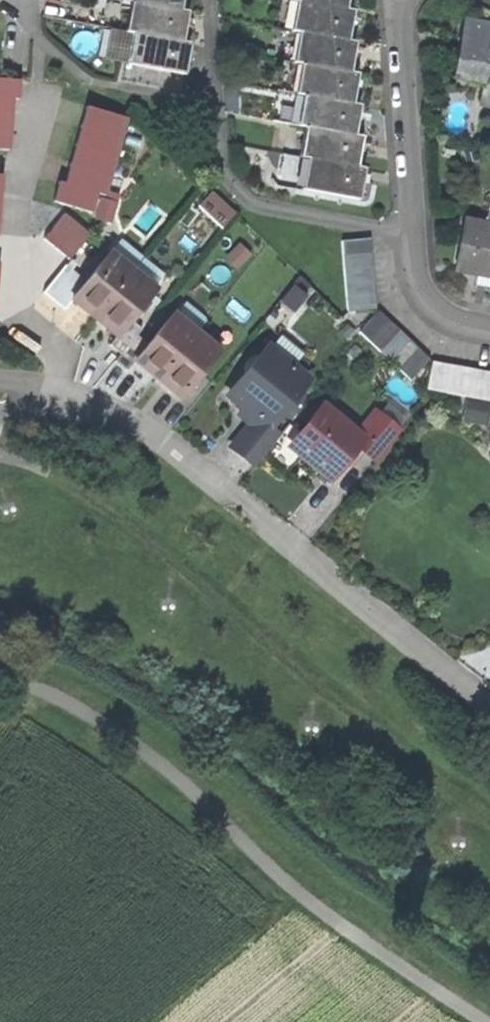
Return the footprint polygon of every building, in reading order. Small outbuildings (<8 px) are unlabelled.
[(123,3),(130,5),(179,13),(182,0),(123,0),(123,3)] [(287,3),(295,5),(344,13),(346,0),(288,0),(287,3)] [(130,5),(125,35),(132,37),(181,45),(187,15),(179,13),(130,5)] [(295,5),(290,35),(297,37),(346,45),(352,15),(344,13),(295,5)] [(460,22),(448,84),(479,90),(474,111),(489,114),(489,27),(460,22)] [(132,37),(127,68),(183,78),(189,47),(181,45),(132,37)] [(297,37),(292,66),(300,67),(349,76),(354,47),(346,45),(297,37)] [(300,67),(295,97),(302,98),(351,107),(357,77),(349,76),(300,67)] [(0,82),(0,154),(8,154),(13,103),(17,103),(19,84),(0,82)] [(302,98),(297,129),(304,130),(353,139),(359,108),(351,107),(302,98)] [(92,216),(98,198),(105,200),(127,122),(86,110),(64,187),(57,186),(52,205),(92,216)] [(304,130),(299,161),(306,162),(355,171),(360,140),(353,139),(304,130)] [(306,162),(301,193),(357,203),(363,172),(355,171),(306,162)] [(235,218),(211,196),(197,211),(221,233),(235,218)] [(88,239),(64,218),(44,242),(68,262),(88,239)] [(462,221),(452,277),(489,284),(489,226),(462,221)] [(375,313),(369,243),(340,245),(346,315),(375,313)] [(134,272),(109,252),(82,284),(66,303),(70,307),(91,324),(134,272)] [(66,303),(82,284),(65,270),(43,297),(64,314),(70,307),(66,303)] [(134,272),(91,324),(114,343),(157,292),(134,272)] [(198,333),(173,313),(130,365),(155,385),(198,333)] [(428,363),(377,315),(358,336),(409,384),(428,363)] [(221,353),(198,333),(155,385),(178,404),(221,353)] [(237,414),(233,419),(244,428),(225,451),(251,473),(280,439),(272,432),(314,382),(267,344),(221,400),(237,414)] [(431,365),(425,393),(489,405),(489,377),(431,365)] [(401,434),(373,411),(356,431),(322,404),(283,452),(329,488),(357,454),(374,468),(401,434)]
